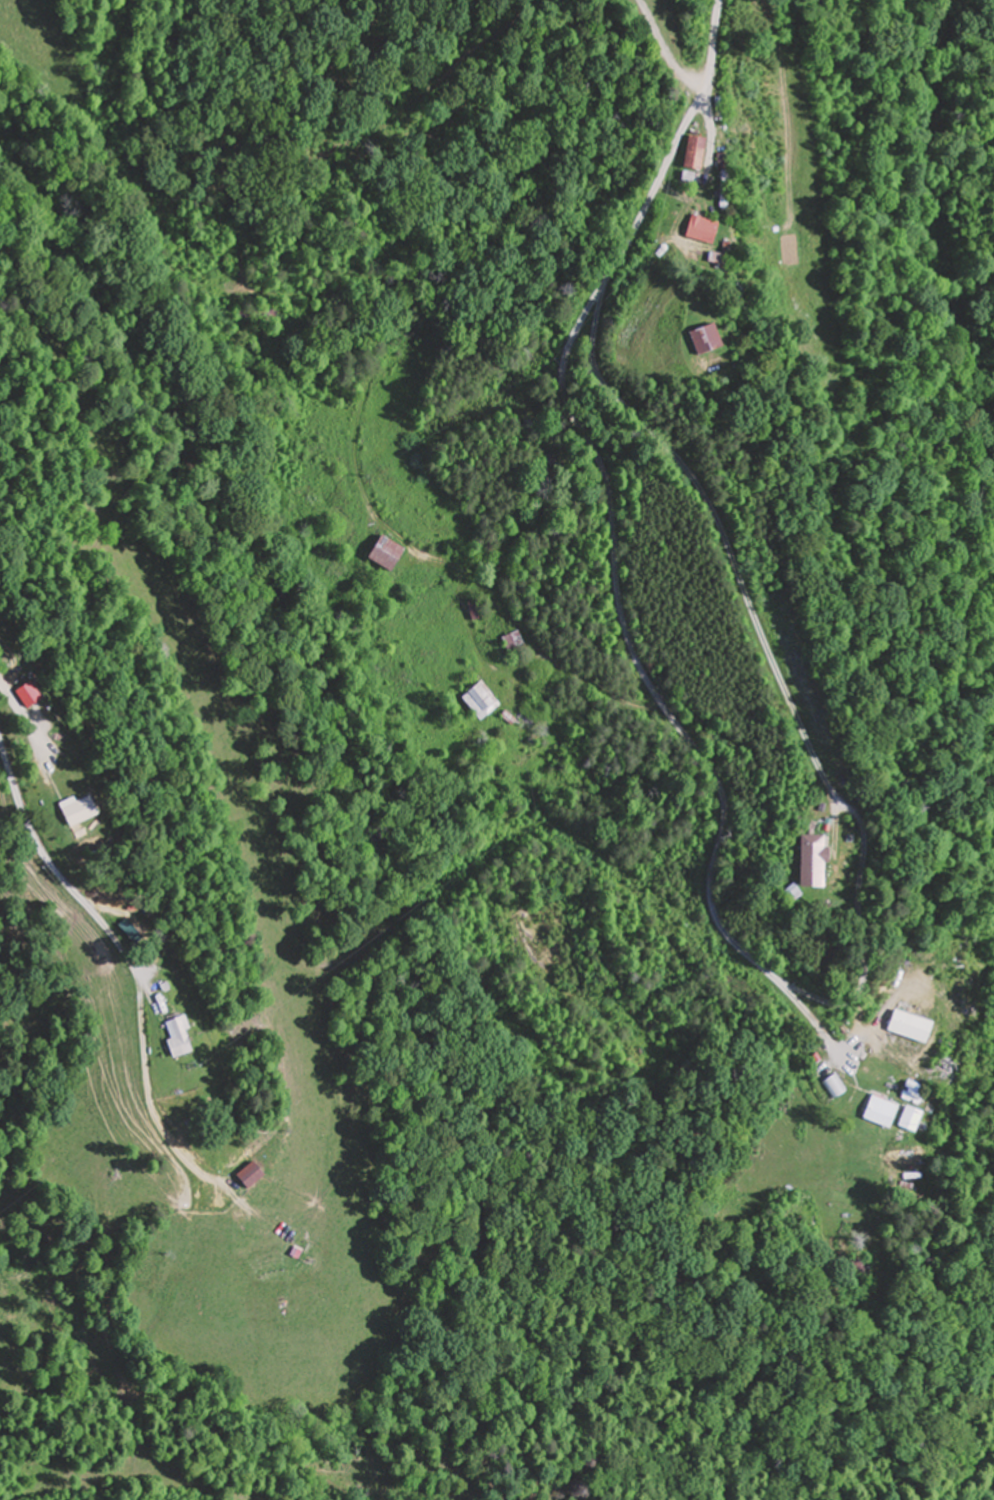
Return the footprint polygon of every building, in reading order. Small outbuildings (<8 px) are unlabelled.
[(695,172),(701,139),(684,137),(679,170),(695,172)] [(713,224),(687,216),(680,237),(706,246),(713,224)] [(675,334),(682,358),(707,351),(700,327),(675,334)] [(400,547),(375,533),(361,558),(385,572),(400,547)] [(466,601),(470,620),(482,618),(478,599),(466,601)] [(498,639),(508,659),(525,650),(515,630),(498,639)] [(457,698),(478,721),(498,703),(477,680),(457,698)] [(534,726),(543,711),(524,700),(516,715),(534,726)] [(50,809),(58,827),(86,814),(77,796),(50,809)] [(793,835),(793,887),(819,887),(820,836),(793,835)] [(160,1022),(166,1039),(160,1041),(167,1059),(189,1051),(176,1016),(160,1022)] [(859,1122),(888,1129),(895,1103),(866,1096),(859,1122)] [(894,1127),(911,1134),(919,1113),(902,1106),(894,1127)] [(230,1175),(241,1189),(258,1177),(247,1162),(230,1175)] [(846,1274),(869,1277),(871,1260),(848,1257),(846,1274)]
